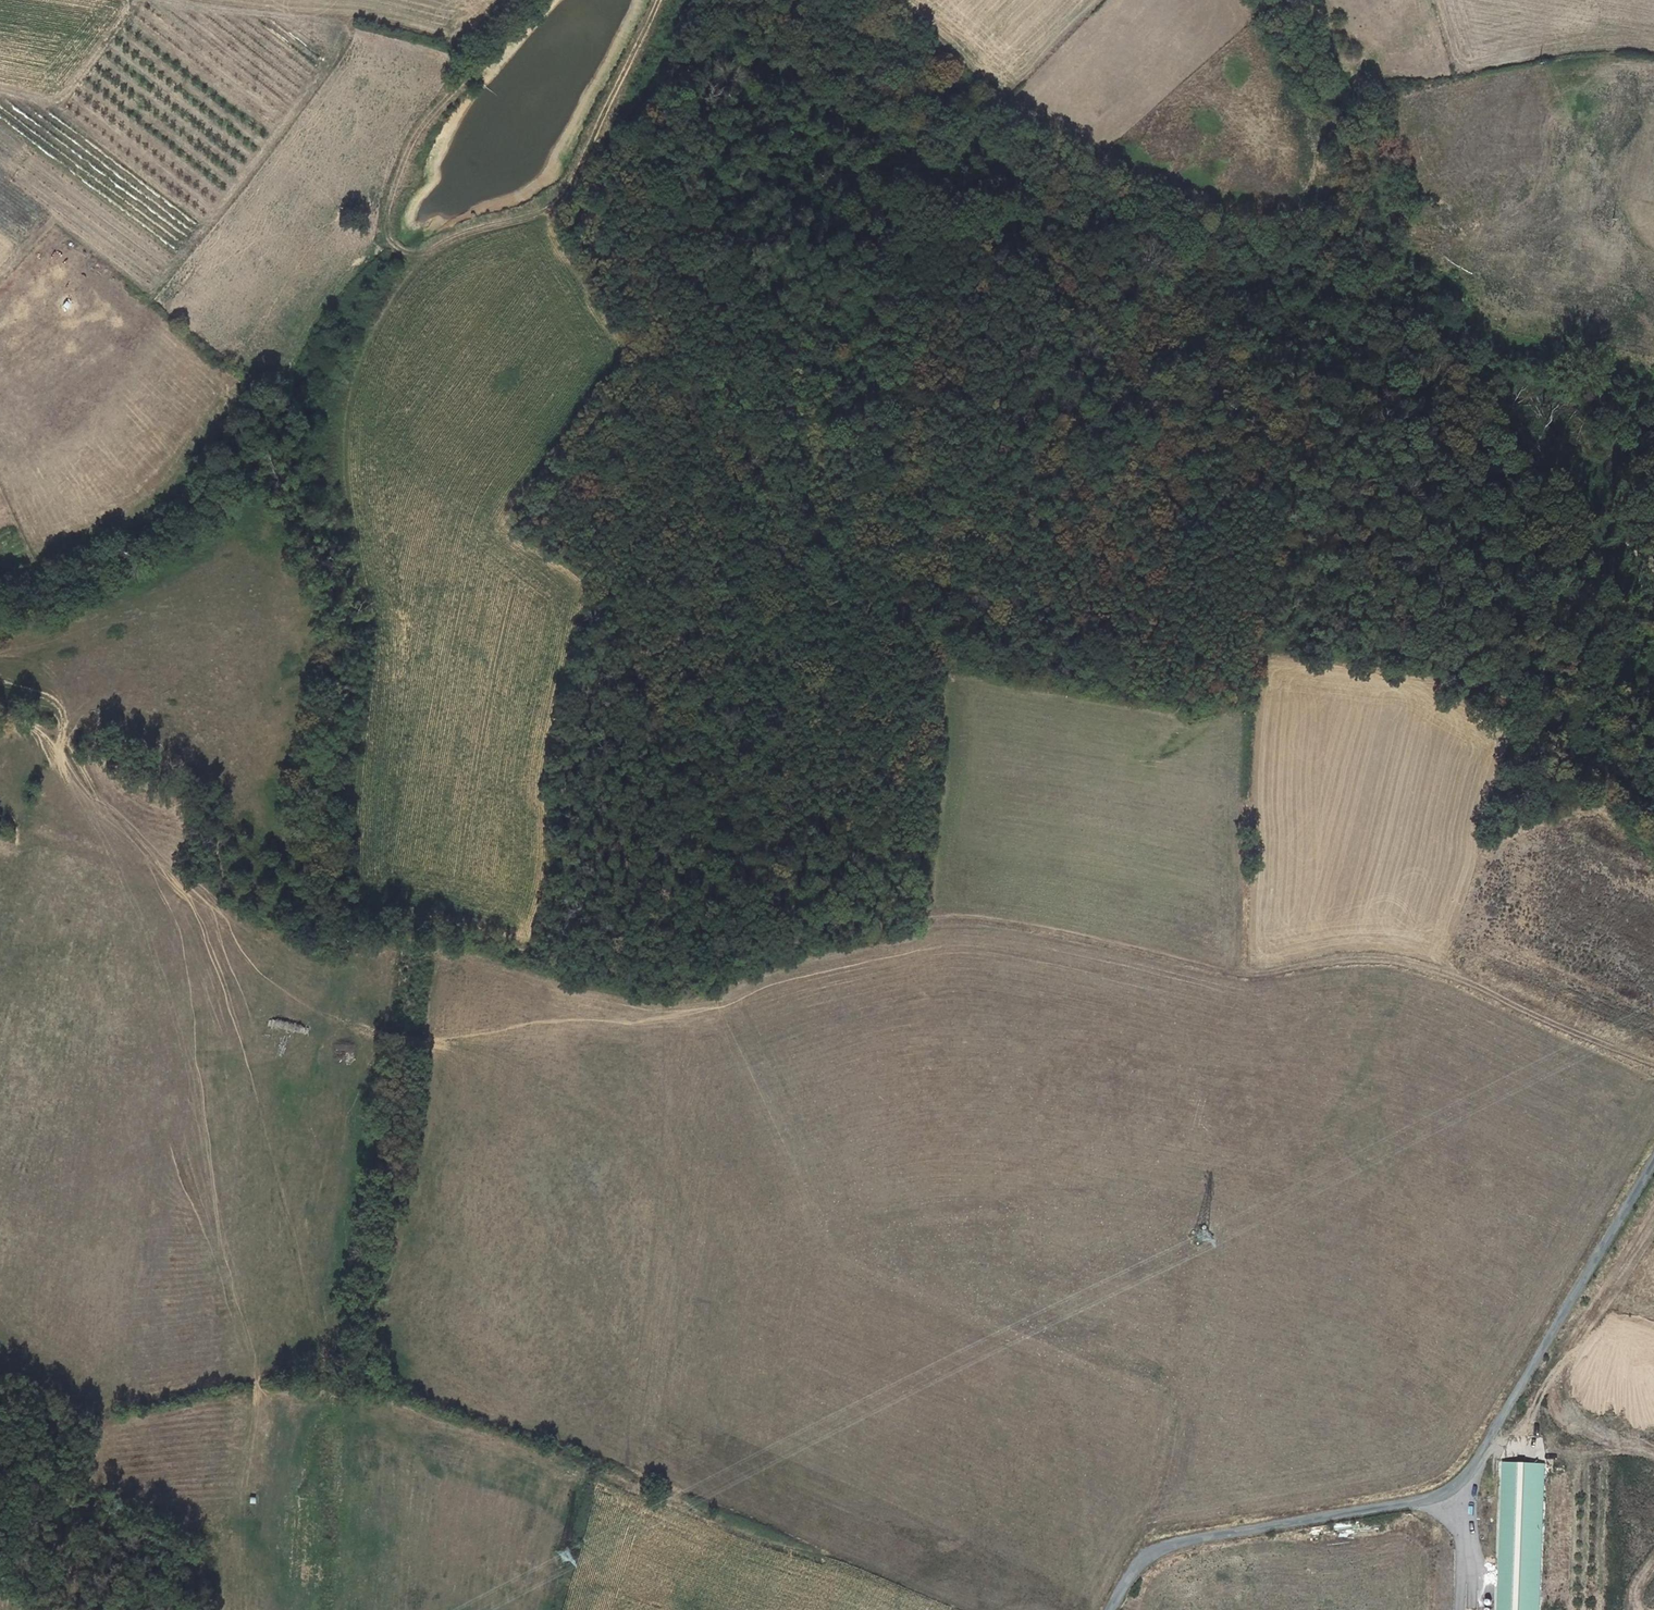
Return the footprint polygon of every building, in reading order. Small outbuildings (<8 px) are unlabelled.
[(274,387),(280,378),(272,373),(266,381),(274,387)] [(1546,1465),(1509,1462),(1500,1609),(1537,1609),(1546,1465)]
